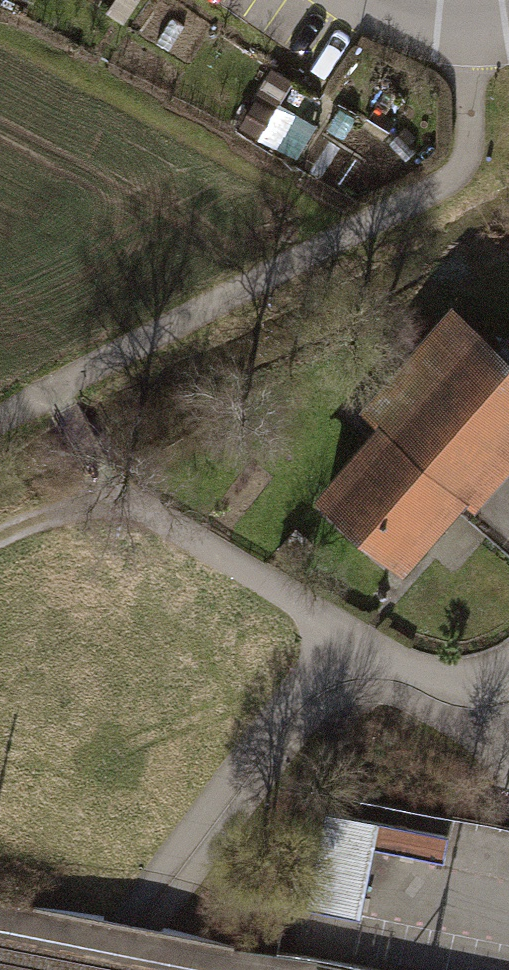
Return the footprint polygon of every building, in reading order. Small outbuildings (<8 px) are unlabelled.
[(327,496),(400,561),(461,491),(472,501),(508,459),(508,365),(453,315),(367,412),(386,430),(327,496)]
